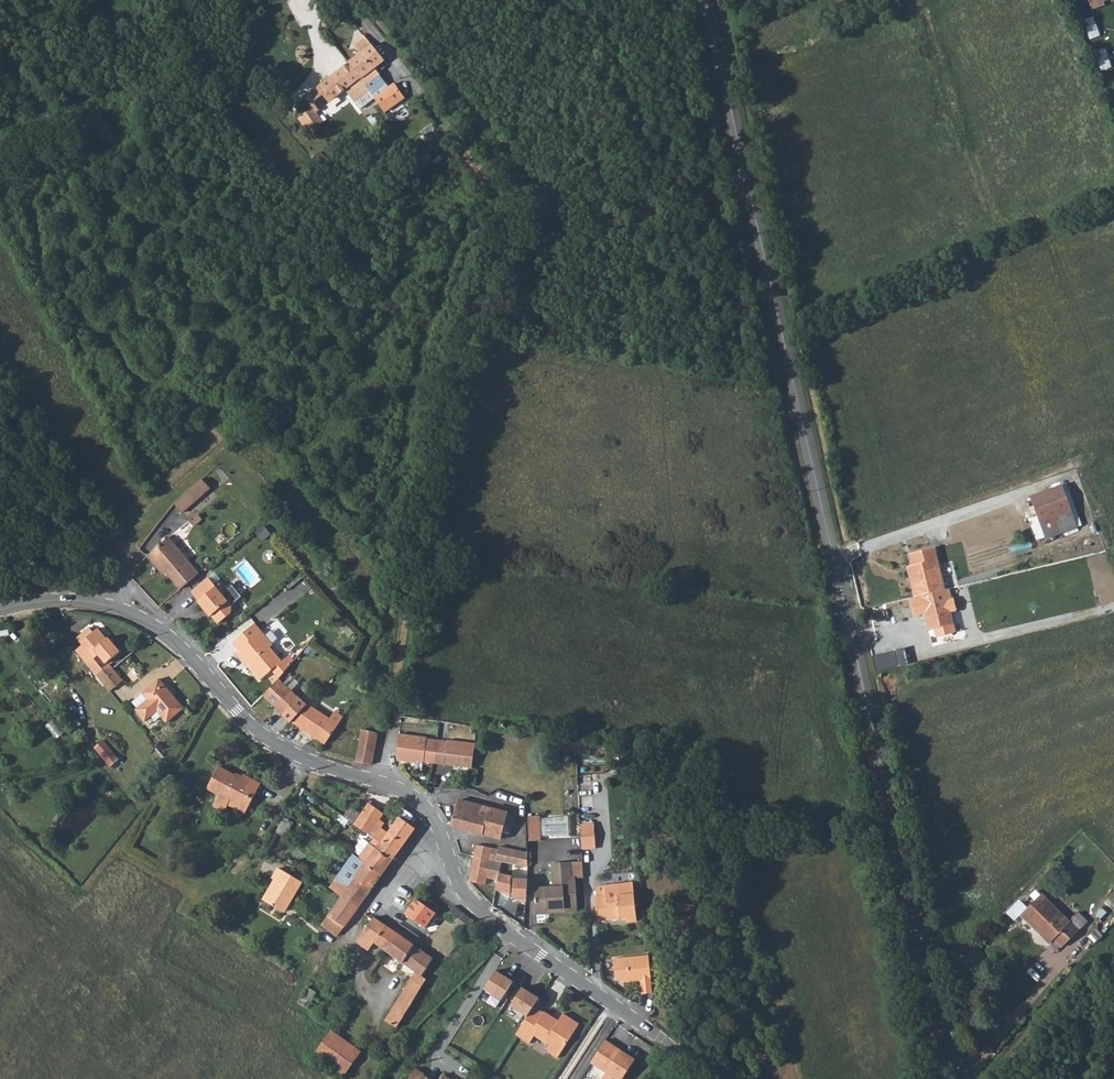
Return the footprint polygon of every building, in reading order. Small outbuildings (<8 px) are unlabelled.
[(1091,9),(1103,4),(1102,1),(1104,0),(1087,0),(1091,9)] [(1084,19),(1091,38),(1101,34),(1094,16),(1084,19)] [(367,39),(364,36),(354,43),(357,46),(367,39)] [(404,97),(394,83),(388,87),(374,67),(384,60),(371,44),(367,39),(357,46),(361,52),(348,62),(359,78),(368,90),(383,111),(404,97)] [(1108,48),(1097,50),(1102,69),(1112,67),(1108,48)] [(344,90),(359,78),(348,62),(303,97),(311,108),(299,117),(310,131),(324,122),(315,111),(344,90)] [(359,78),(344,90),(353,102),(368,90),(359,78)] [(199,478),(187,489),(197,499),(210,489),(199,478)] [(1059,485),(1028,497),(1038,522),(1069,511),(1059,485)] [(187,489),(182,493),(191,504),(197,499),(187,489)] [(182,493),(172,501),(181,512),(191,504),(182,493)] [(1038,522),(1028,497),(1021,500),(1030,525),(1038,522)] [(1074,527),(1069,511),(1038,522),(1042,537),(1074,527)] [(169,535),(164,540),(194,577),(200,572),(169,535)] [(194,577),(164,540),(148,553),(162,573),(167,571),(180,588),(194,577)] [(936,550),(910,556),(913,568),(916,586),(910,587),(913,600),(919,599),(927,633),(953,627),(947,605),(953,604),(950,592),(945,593),(936,550)] [(907,570),(910,587),(916,586),(913,568),(907,570)] [(220,627),(229,619),(235,615),(224,599),(227,597),(218,585),(215,588),(208,580),(202,585),(193,593),(199,602),(196,605),(210,622),(213,619),(220,627)] [(94,674),(101,668),(93,658),(97,654),(104,663),(119,651),(107,636),(106,638),(97,627),(92,631),(88,626),(85,629),(86,630),(83,632),(82,631),(76,637),(81,643),(74,649),(85,662),(94,674)] [(258,681),(271,670),(280,663),(267,648),(272,645),(255,627),(243,636),(233,644),(239,651),(234,655),(245,669),(246,668),(258,681)] [(101,668),(94,674),(107,690),(108,691),(122,680),(112,667),(108,663),(101,668)] [(177,706),(156,678),(139,692),(144,699),(133,706),(131,708),(139,719),(152,709),(161,721),(177,706)] [(297,701),(301,697),(280,678),(279,679),(267,691),(264,694),(285,714),(288,710),(296,717),(305,709),(297,701)] [(129,700),(133,706),(144,699),(139,692),(129,700)] [(296,717),(293,720),(301,726),(300,727),(325,745),(344,718),(336,712),(331,719),(309,704),(305,709),(296,717)] [(356,762),(374,765),(379,734),(361,731),(356,762)] [(426,739),(400,736),(398,755),(400,762),(410,763),(410,761),(424,763),(442,765),(443,763),(455,764),(455,766),(469,768),(472,744),(445,741),(445,742),(426,740),(426,739)] [(95,747),(109,764),(119,756),(105,738),(95,747)] [(235,775),(219,767),(208,787),(231,799),(226,807),(236,814),(241,805),(248,809),(261,784),(243,775),(239,781),(233,778),(235,775)] [(459,800),(457,806),(452,826),(496,837),(501,811),(459,800)] [(376,838),(377,839),(378,843),(381,846),(378,850),(393,860),(416,829),(400,819),(390,834),(381,829),(384,824),(379,821),(384,814),(369,804),(356,824),(355,826),(370,835),(376,838)] [(539,816),(527,815),(527,839),(540,839),(539,816)] [(593,821),(580,822),(581,847),(595,846),(593,821)] [(290,827),(281,822),(277,832),(285,836),(290,827)] [(377,839),(376,838),(372,846),(378,850),(381,846),(378,843),(377,839)] [(367,843),(357,857),(367,863),(383,875),(393,860),(378,850),(372,846),(367,843)] [(477,845),(474,856),(490,860),(493,849),(477,845)] [(490,860),(498,863),(509,865),(512,853),(493,849),(490,860)] [(512,853),(509,865),(528,870),(528,852),(513,849),(512,853)] [(498,863),(490,860),(474,856),(469,880),(485,884),(486,875),(495,877),(498,863)] [(367,863),(343,897),(359,909),(383,875),(367,863)] [(582,863),(570,864),(571,879),(576,879),(583,879),(582,863)] [(570,864),(553,864),(555,888),(535,889),(537,911),(566,909),(567,912),(578,911),(576,879),(571,879),(570,864)] [(300,882),(278,868),(272,876),(276,879),(264,899),(282,910),(300,882)] [(499,874),(496,891),(511,894),(511,876),(499,874)] [(527,879),(513,879),(512,899),(525,900),(527,879)] [(633,881),(604,883),(604,892),(595,893),(596,920),(618,919),(618,915),(625,915),(625,920),(636,919),(635,898),(633,881)] [(595,883),(595,893),(604,892),(604,883),(595,883)] [(1040,894),(1031,885),(1025,891),(1035,900),(1040,894)] [(1078,931),(1040,894),(1035,900),(1019,915),(1036,933),(1038,931),(1049,942),(1053,939),(1061,948),(1078,931)] [(338,938),(359,909),(343,897),(322,926),(338,938)] [(375,944),(389,953),(401,936),(396,932),(387,926),(374,918),(357,943),(370,951),(375,944)] [(386,1020),(398,1027),(426,980),(422,977),(434,959),(401,936),(389,953),(416,972),(386,1020)] [(614,958),(616,980),(620,980),(620,984),(640,982),(641,996),(653,994),(649,956),(614,958)] [(443,966),(434,959),(422,977),(426,980),(431,983),(443,966)] [(491,992),(498,997),(509,980),(503,976),(491,992)] [(531,995),(509,980),(498,997),(520,1012),(531,995)] [(316,994),(308,989),(299,1004),(303,1007),(307,1002),(310,1004),(316,994)] [(545,1010),(536,1004),(517,1032),(531,1041),(536,1033),(551,1043),(549,1046),(549,1050),(558,1056),(581,1022),(565,1012),(560,1019),(559,1021),(554,1017),(555,1015),(546,1009),(545,1010)] [(360,1051),(332,1032),(316,1054),(343,1073),(360,1051)] [(606,1039),(591,1062),(606,1072),(601,1078),(622,1078),(635,1059),(621,1049),(620,1052),(615,1049),(616,1046),(606,1039)] [(405,1078),(420,1078),(418,1078),(419,1077),(410,1071),(405,1078)]
